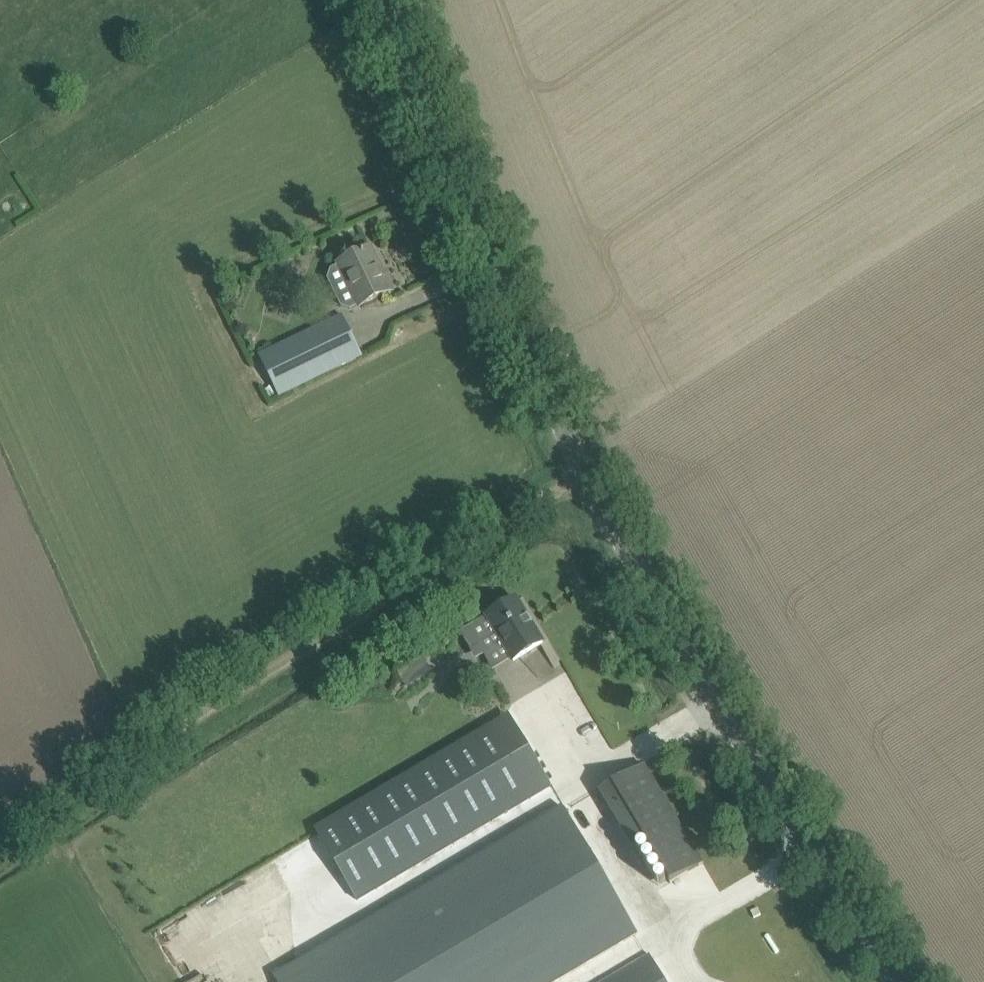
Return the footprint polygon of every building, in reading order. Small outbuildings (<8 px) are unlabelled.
[(380,269),(371,249),(340,264),(341,267),(331,272),(328,281),(341,308),(349,310),(360,305),(361,307),(391,292),(383,275),(381,276),(378,271),(380,269)] [(258,356),(279,397),(363,356),(342,315),(258,356)] [(461,633),(471,650),(499,633),(515,661),(544,644),(532,625),(530,626),(516,602),(518,601),(517,600),(461,633)] [(509,715),(324,824),(366,895),(551,786),(509,715)] [(644,765),(600,792),(634,848),(645,842),(670,884),(703,864),(703,863),(644,765)] [(275,981),(556,981),(638,934),(563,807),(273,978),(275,981)] [(719,934),(733,964),(770,946),(756,917),(719,934)] [(650,953),(601,981),(667,981),(650,953)] [(767,981),(783,981),(774,966),(761,973),(767,981)]
